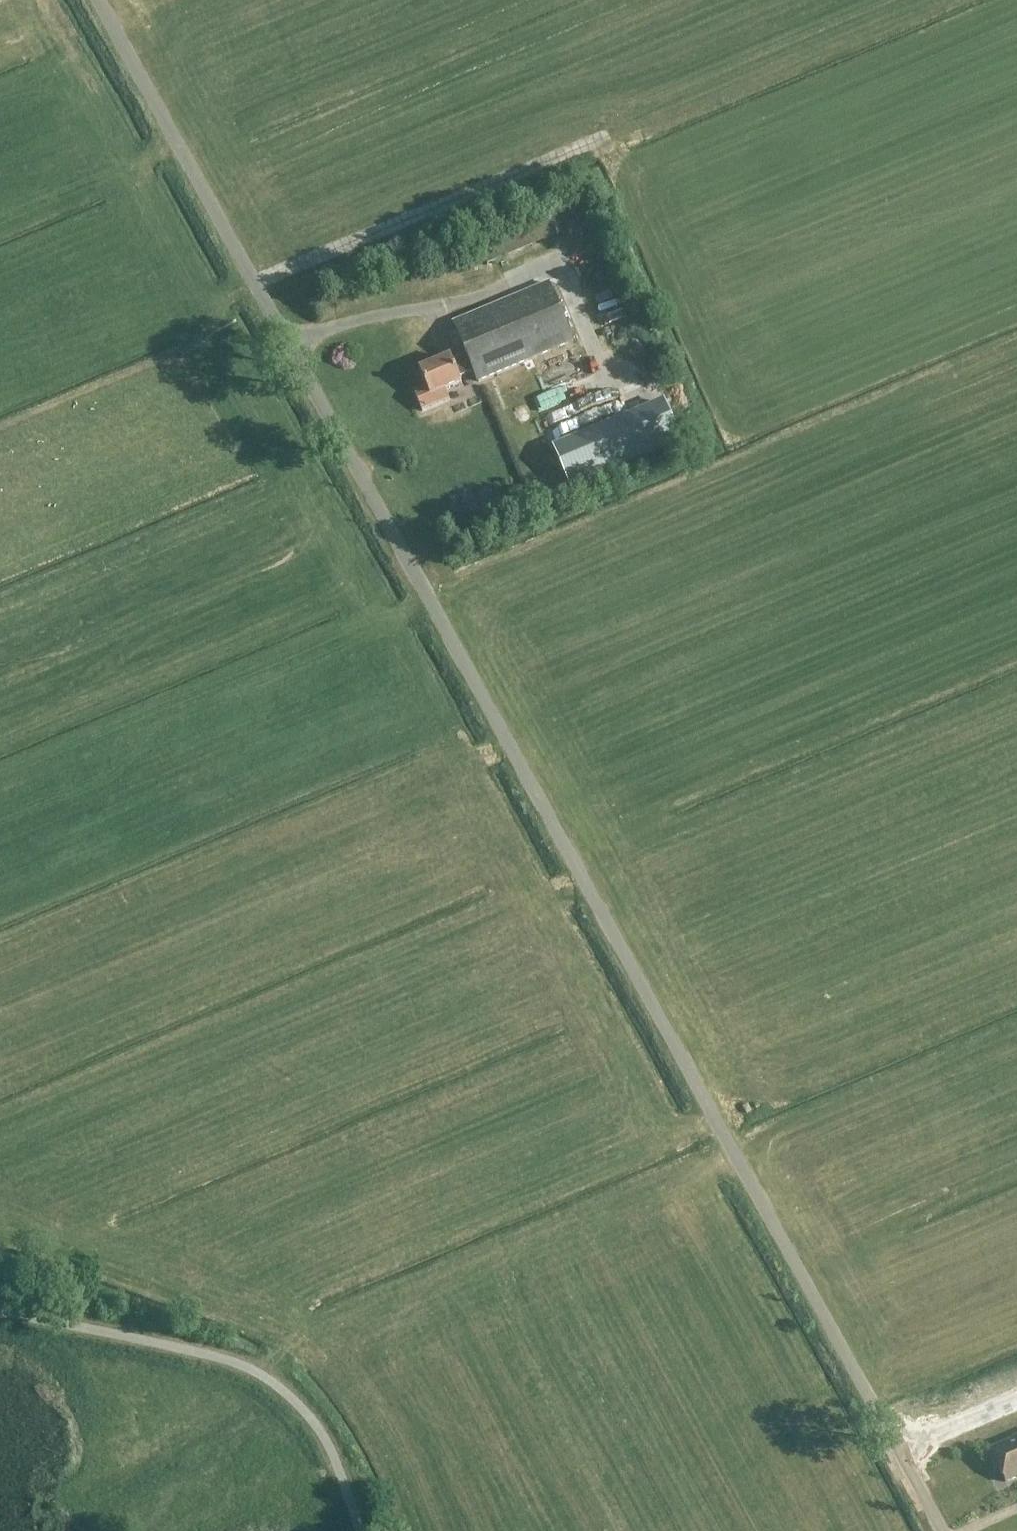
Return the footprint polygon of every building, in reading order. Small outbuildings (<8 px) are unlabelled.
[(556,235),(548,217),(479,247),(486,265),(556,235)] [(574,282),(587,311),(611,301),(599,271),(574,282)] [(460,382),(457,376),(472,370),(477,381),(572,342),(547,283),(452,322),(466,354),(451,360),(449,357),(419,369),(425,385),(414,389),(422,409),(448,398),(444,388),(460,382)] [(624,463),(609,426),(553,450),(568,486),(624,463)] [(750,1111),(747,1104),(742,1106),(746,1113),(750,1111)] [(1009,1438),(1010,1440),(990,1448),(998,1466),(1001,1465),(1008,1480),(1016,1476),(1016,1435),(1009,1438)]
